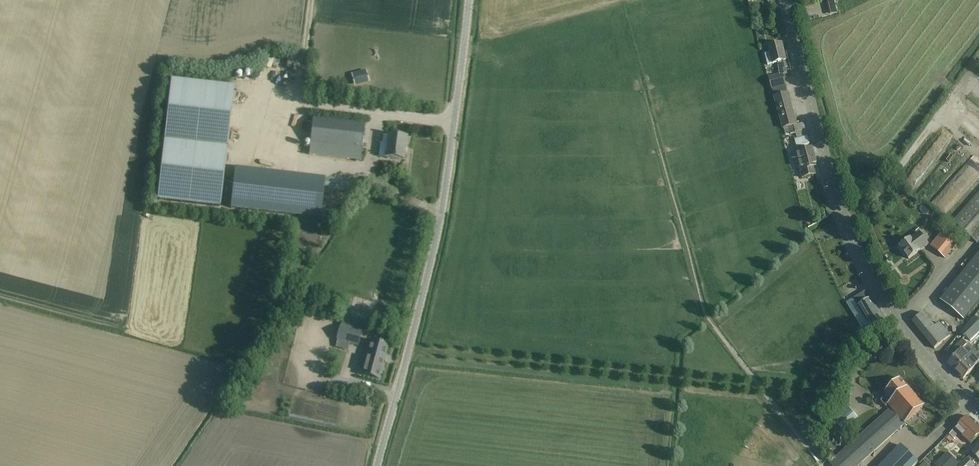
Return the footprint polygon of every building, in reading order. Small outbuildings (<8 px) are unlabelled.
[(770,54),(766,55),(769,65),(773,64),(777,63),(779,75),(782,75),(783,75),(787,74),(786,68),(788,67),(782,44),(769,47),(770,54)] [(360,75),(375,72),(373,65),(359,69),(360,75)] [(362,75),(364,83),(377,80),(376,72),(362,75)] [(779,75),(769,78),(772,90),(773,90),(775,98),(774,98),(783,129),(797,125),(788,94),(787,94),(783,75),(782,75),(779,75)] [(159,200),(219,207),(233,87),(172,81),(159,200)] [(806,134),(815,132),(811,119),(802,122),(806,134)] [(309,155),(361,161),(365,127),(313,122),(309,155)] [(383,135),(382,143),(387,144),(385,158),(398,160),(404,161),(406,138),(388,136),(383,135)] [(808,137),(795,140),(797,148),(810,144),(808,137)] [(814,168),(817,167),(812,149),(791,155),(793,163),(798,162),(802,178),(815,175),(814,168)] [(231,209),(321,219),(324,189),(358,193),(359,183),(235,168),(231,209)] [(953,223),(977,244),(978,242),(978,194),(953,223)] [(943,230),(930,246),(945,259),(958,243),(943,230)] [(919,233),(908,241),(900,247),(909,260),(928,245),(919,233)] [(963,321),(978,302),(978,254),(940,301),(963,321)] [(870,299),(865,292),(853,300),(858,306),(857,307),(868,325),(862,329),(867,338),(887,326),(871,299),(870,299)] [(923,313),(912,323),(934,349),(950,336),(940,323),(935,327),(923,313)] [(340,327),(336,341),(358,347),(362,333),(361,333),(364,321),(344,315),(341,327),(340,327)] [(978,333),(969,323),(960,334),(964,338),(966,337),(971,341),(978,333)] [(361,374),(369,377),(378,379),(387,346),(367,340),(360,367),(363,368),(361,374)] [(947,363),(955,371),(976,351),(969,343),(967,345),(962,340),(954,349),(958,353),(947,363)] [(976,351),(955,371),(963,380),(976,368),(975,368),(978,364),(978,355),(976,351)] [(832,465),(856,465),(925,406),(902,379),(886,392),(889,395),(882,401),(890,410),(829,463),(832,465)] [(864,392),(870,398),(879,388),(874,383),(864,392)] [(835,422),(843,432),(859,418),(847,405),(839,411),(842,415),(835,422)] [(967,417),(946,438),(951,442),(959,433),(971,445),(978,436),(978,429),(967,417)] [(899,447),(879,465),(914,465),(916,464),(899,447)] [(961,465),(973,465),(971,464),(977,459),(978,461),(978,448),(961,465)] [(953,452),(957,458),(962,454),(959,449),(953,452)] [(948,454),(936,465),(957,465),(959,464),(948,454)]
